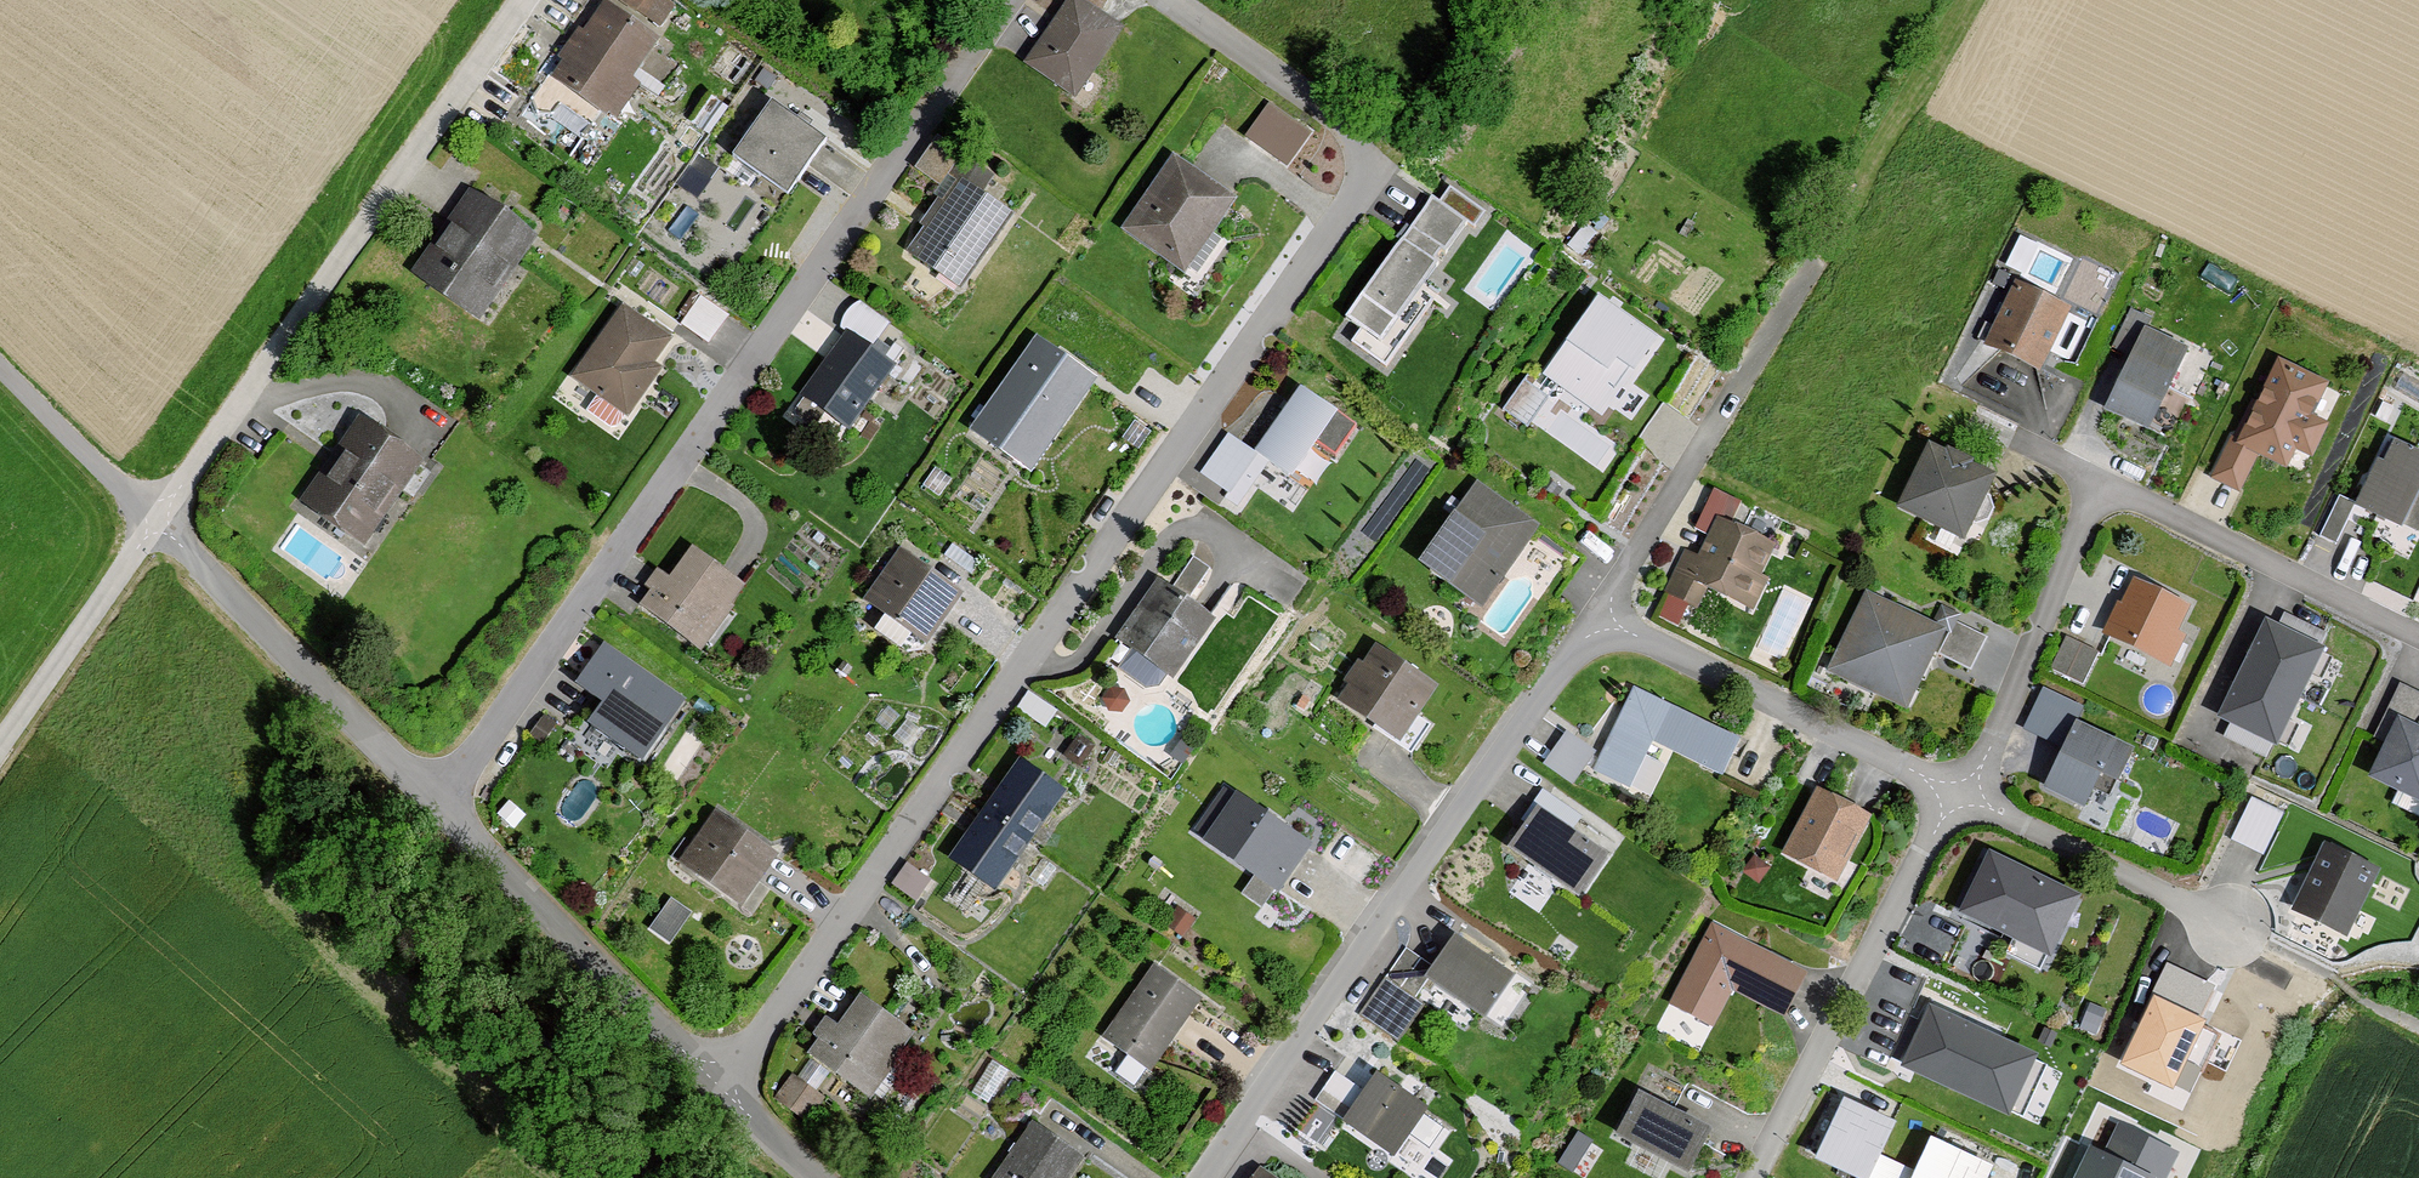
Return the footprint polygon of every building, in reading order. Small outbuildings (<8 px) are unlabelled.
[(665,0),(603,0),(657,35),(676,7),(665,0)] [(1119,36),(1069,2),(1021,73),(1071,107),(1119,36)] [(654,44),(597,7),(549,82),(607,118),(654,44)] [(832,145),(769,102),(735,151),(798,194),(832,145)] [(1308,140),(1266,114),(1246,146),(1288,172),(1308,140)] [(995,185),(937,144),(913,177),(942,198),(902,255),(958,295),(1011,220),(984,200),(995,185)] [(1231,204),(1170,163),(1120,238),(1181,279),(1231,204)] [(531,239),(467,197),(409,284),(473,326),(531,239)] [(1463,231),(1423,204),(1354,304),(1394,331),(1463,231)] [(2068,314),(2011,288),(1980,355),(2037,381),(2068,314)] [(685,320),(713,335),(728,306),(700,292),(685,320)] [(1650,343),(1591,306),(1539,389),(1598,426),(1650,343)] [(670,342),(623,310),(569,387),(624,425),(659,375),(651,369),(670,342)] [(2185,354),(2142,334),(2102,416),(2145,436),(2185,354)] [(891,373),(837,339),(792,409),(845,444),(891,373)] [(1091,387),(1032,346),(968,436),(1027,477),(1091,387)] [(2335,380),(2284,355),(2262,399),(2254,395),(2232,438),(2261,452),(2291,467),(2301,447),(2316,454),(2333,419),(2319,412),(2335,380)] [(1252,461),(1225,443),(1198,484),(1239,511),(1264,474),(1285,488),(1334,416),(1299,392),(1252,461)] [(420,469),(359,425),(298,511),(358,555),(420,469)] [(2261,452),(2232,438),(2213,477),(2242,491),(2261,452)] [(2386,444),(2354,510),(2399,531),(2418,490),(2418,460),(2386,444)] [(1992,480),(1923,448),(1892,514),(1961,546),(1992,480)] [(1539,533),(1471,487),(1414,571),(1482,616),(1539,533)] [(2353,512),(2338,504),(2318,540),(2333,548),(2353,512)] [(1776,550),(1717,523),(1698,562),(1684,556),(1664,599),(1700,615),(1710,594),(1748,612),(1776,550)] [(740,591),(689,553),(642,616),(694,654),(740,591)] [(960,597),(893,556),(861,608),(928,649),(960,597)] [(2190,611),(2131,582),(2103,638),(2162,667),(2190,611)] [(1212,620),(1156,584),(1114,647),(1170,684),(1212,620)] [(1944,632),(1864,595),(1825,678),(1906,715),(1944,632)] [(2332,644),(2272,615),(2248,664),(2308,693),(2332,644)] [(2097,656),(2066,641),(2051,672),(2082,687),(2097,656)] [(1433,689),(1371,649),(1332,708),(1394,748),(1433,689)] [(679,705),(602,650),(573,689),(596,705),(581,727),(635,766),(679,705)] [(2308,693),(2248,664),(2224,714),(2284,743),(2308,693)] [(1634,691),(1630,699),(1591,778),(1628,796),(1652,748),(1718,780),(1737,741),(1634,691)] [(2394,724),(2366,784),(2418,809),(2418,736),(2394,724)] [(2129,752),(2072,726),(2041,794),(2081,812),(2090,792),(2108,800),(2129,752)] [(1592,757),(1566,737),(1542,768),(1569,788),(1592,757)] [(980,816),(1026,846),(1060,795),(1014,765),(980,816)] [(1582,823),(1542,795),(1502,854),(1572,901),(1603,856),(1573,836),(1582,823)] [(1867,821),(1814,796),(1782,866),(1835,890),(1867,821)] [(1304,848),(1232,801),(1201,847),(1274,894),(1304,848)] [(775,859),(710,815),(674,868),(739,912),(775,859)] [(1026,846),(980,816),(946,867),(992,897),(1026,846)] [(2272,842),(2242,827),(2220,872),(2250,887),(2272,842)] [(2375,874),(2322,849),(2291,917),(2344,941),(2375,874)] [(2078,898),(1983,854),(1952,919),(2048,964),(2078,898)] [(928,883),(905,868),(889,892),(912,907),(928,883)] [(653,922),(673,936),(693,906),(673,892),(653,922)] [(1801,979),(1709,931),(1665,1013),(1708,1037),(1729,997),(1778,1023),(1801,979)] [(1507,979),(1449,941),(1420,986),(1478,1024),(1507,979)] [(1421,961),(1404,951),(1383,982),(1399,993),(1421,961)] [(1199,1006),(1150,972),(1099,1044),(1148,1078),(1199,1006)] [(2206,1019),(2153,994),(2120,1062),(2173,1087),(2206,1019)] [(913,1040),(857,998),(810,1061),(866,1103),(913,1040)] [(2045,1053),(1935,1003),(1906,1066),(2015,1116),(2045,1053)] [(824,1100),(789,1076),(771,1103),(807,1126),(824,1100)] [(1339,1124),(1336,1128),(1386,1163),(1422,1112),(1371,1077),(1358,1094),(1332,1076),(1312,1104),(1339,1124)] [(1711,1128),(1638,1090),(1615,1133),(1688,1171),(1711,1128)] [(1840,1102),(1809,1167),(1832,1177),(1865,1177),(1890,1126),(1840,1102)] [(2118,1124),(2105,1152),(2091,1146),(2076,1177),(2167,1177),(2179,1153),(2118,1124)] [(1561,1158),(1585,1171),(1603,1140),(1578,1126),(1561,1158)] [(1028,1128),(994,1177),(1069,1177),(1079,1163),(1028,1128)] [(1925,1145),(1911,1177),(1986,1177),(1989,1172),(1925,1145)]
